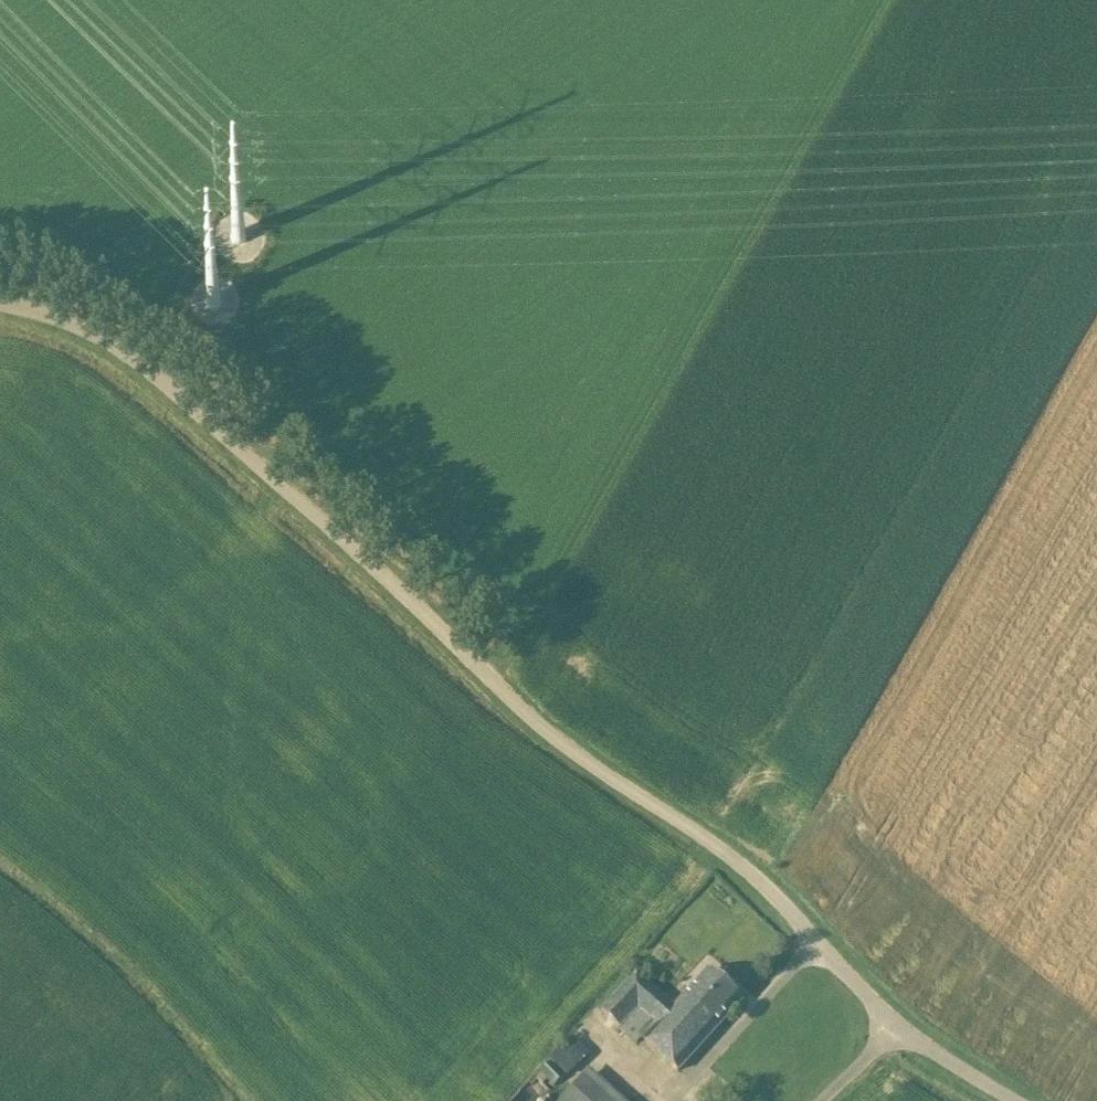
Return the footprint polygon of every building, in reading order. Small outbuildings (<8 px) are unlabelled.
[(709,972),(676,1008),(637,973),(602,1012),(636,1046),(642,1039),(645,1043),(678,1072),(741,1002),(709,972)] [(539,1069),(556,1085),(582,1057),(565,1041),(539,1069)] [(590,1071),(563,1100),(624,1100),(590,1071)]
